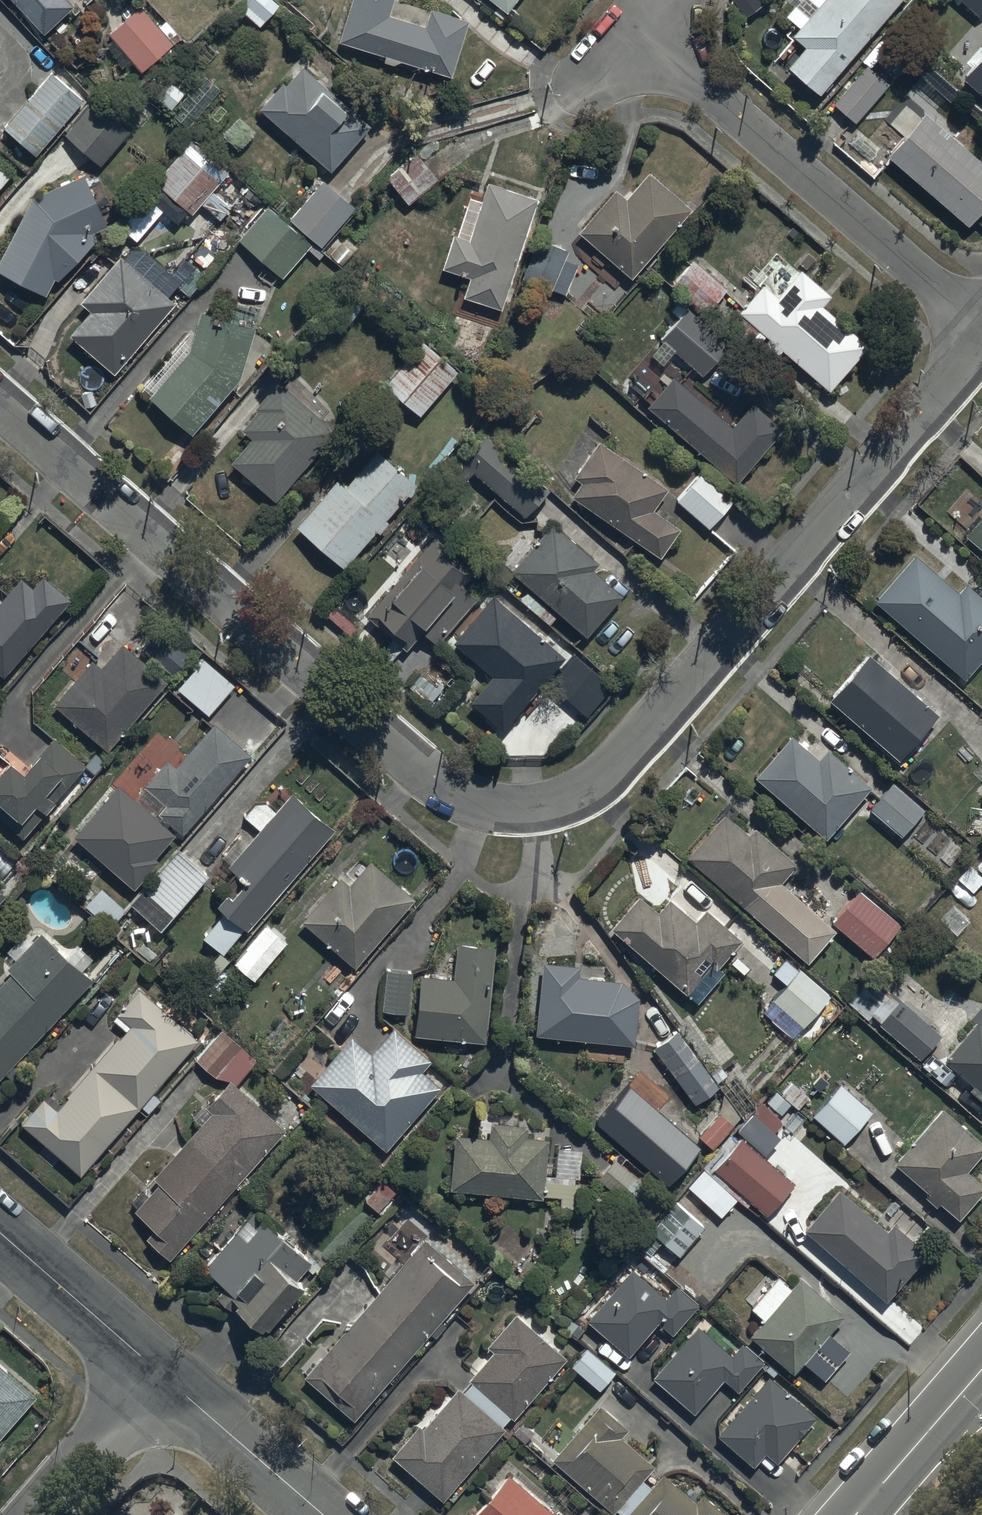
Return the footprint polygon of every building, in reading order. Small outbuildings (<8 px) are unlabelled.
[(46,32),(75,4),(71,0),(14,0),(46,32)] [(273,0),(246,0),(239,8),(259,26),(278,5),(273,0)] [(393,0),(351,0),(338,42),(452,76),(469,19),(430,7),(425,25),(389,14),(393,0)] [(508,11),(516,0),(493,0),(508,11)] [(785,14),(800,26),(793,34),(805,45),(786,68),(818,95),(900,0),(797,0),(785,14)] [(979,14),(981,11),(981,0),(962,0),(979,14)] [(172,43),(139,6),(108,33),(140,71),(172,43)] [(975,45),(954,69),(981,93),(981,51),(975,45)] [(371,123),(302,64),(286,83),(281,78),(258,107),(333,170),(371,123)] [(888,84),(866,64),(832,102),(855,122),(888,84)] [(84,99),(52,71),(2,128),(34,156),(84,99)] [(221,90),(204,76),(187,95),(168,80),(155,95),(173,111),(171,113),(188,128),(221,90)] [(100,164),(128,131),(92,101),(64,134),(100,164)] [(924,112),(888,155),(969,224),(981,208),(981,162),(924,112)] [(192,213),(227,171),(188,139),(154,181),(157,183),(146,197),(178,223),(189,210),(192,213)] [(438,180),(414,148),(383,171),(407,203),(438,180)] [(0,155),(0,188),(16,170),(0,155)] [(691,209),(648,171),(627,196),(617,187),(579,230),(632,276),(691,209)] [(32,195),(0,258),(0,271),(45,294),(53,278),(57,280),(96,239),(93,232),(108,226),(85,172),(32,195)] [(355,207),(323,179),(289,218),(321,246),(355,207)] [(537,197),(488,180),(468,238),(453,233),(442,265),(471,275),(465,294),(503,307),(537,197)] [(312,242),(268,205),(239,240),(283,276),(312,242)] [(570,249),(537,236),(522,276),(567,292),(578,264),(566,260),(570,249)] [(174,302),(119,255),(80,302),(89,310),(70,334),(115,372),(174,302)] [(727,289),(693,258),(671,283),(706,313),(727,289)] [(831,294),(801,268),(778,295),(763,282),(738,311),(829,390),(869,344),(823,304),(831,294)] [(729,345),(686,308),(661,337),(704,374),(729,345)] [(241,378),(255,327),(200,310),(189,351),(150,396),(193,433),(241,378)] [(458,369),(423,339),(385,383),(420,414),(458,369)] [(734,425),(673,377),(650,406),(738,481),(784,427),(753,402),(734,425)] [(336,430),(278,380),(255,406),(258,408),(242,426),(253,436),(231,460),(275,499),(336,430)] [(526,515),(549,488),(482,431),(449,469),(464,482),(474,470),(526,515)] [(668,489),(598,440),(573,476),(581,482),(572,496),(661,558),(682,527),(655,509),(668,489)] [(415,485),(375,449),(345,484),(338,477),(296,525),(344,567),(377,530),(382,533),(391,523),(386,518),(415,485)] [(736,496),(704,467),(676,498),(709,527),(736,496)] [(965,534),(981,549),(981,513),(965,534)] [(592,569),(598,562),(552,522),(510,570),(586,636),(622,595),(592,569)] [(475,569),(434,536),(368,616),(408,649),(421,632),(436,645),(478,595),(464,583),(475,569)] [(967,582),(957,592),(913,553),(873,598),(965,679),(981,659),(981,595),(967,582)] [(43,575),(33,586),(22,577),(6,594),(0,588),(0,673),(3,676),(72,601),(43,575)] [(565,656),(494,596),(453,642),(491,676),(470,699),(504,729),(565,656)] [(189,656),(158,628),(141,646),(171,675),(189,656)] [(168,681),(123,643),(100,667),(91,659),(54,701),(108,750),(168,681)] [(939,713),(869,652),(828,699),(898,760),(939,713)] [(611,683),(575,653),(551,682),(586,712),(611,683)] [(208,715),(234,685),(203,657),(177,687),(208,715)] [(155,856),(176,833),(167,826),(171,822),(186,834),(252,752),(213,720),(176,766),(166,758),(134,797),(117,783),(72,837),(135,888),(159,859),(155,856)] [(872,786),(827,748),(820,757),(792,733),(755,777),(827,838),(872,786)] [(10,759),(0,770),(0,819),(21,838),(87,765),(54,736),(24,771),(10,759)] [(901,836),(925,809),(892,780),(864,813),(877,824),(882,819),(901,836)] [(222,952),(245,926),(247,928),(335,829),(292,791),(228,863),(247,880),(234,895),(228,890),(217,902),(225,909),(202,934),(222,952)] [(798,863),(754,826),(748,833),(725,813),(686,857),(808,962),(836,928),(782,881),(798,863)] [(208,873),(178,848),(130,904),(160,929),(208,873)] [(356,968),(414,898),(369,859),(349,884),(340,876),(301,922),(356,968)] [(126,910),(100,886),(83,906),(108,929),(126,910)] [(900,923),(859,889),(833,921),(874,955),(900,923)] [(741,939),(705,909),(696,919),(670,898),(659,912),(639,895),(610,929),(688,995),(712,966),(716,969),(741,939)] [(270,928),(266,924),(234,963),(255,980),(287,941),(284,939),(286,936),(272,925),(270,928)] [(41,932),(8,967),(12,972),(0,984),(0,1079),(5,1074),(12,1080),(21,1071),(14,1064),(96,979),(84,968),(93,959),(76,942),(64,954),(41,932)] [(496,947),(457,943),(453,977),(420,974),(415,1034),(487,1041),(496,947)] [(830,994),(785,959),(774,973),(787,982),(771,1004),(803,1029),(830,994)] [(580,964),(542,960),(536,1034),(634,1042),(638,997),(620,980),(579,976),(580,964)] [(411,969),(386,967),(382,1012),(408,1014),(411,969)] [(921,1057),(941,1033),(900,997),(898,999),(871,975),(848,1001),(868,1019),(872,1015),(921,1057)] [(198,1037),(138,987),(113,1018),(125,1028),(57,1110),(42,1098),(21,1124),(45,1145),(41,1150),(54,1161),(60,1155),(83,1174),(140,1105),(149,1113),(161,1099),(152,1092),(198,1037)] [(977,1021),(942,1060),(981,1095),(981,1026),(977,1021)] [(371,1053),(352,1036),(309,1083),(386,1152),(443,1088),(423,1070),(432,1060),(394,1026),(371,1053)] [(197,1057),(227,1082),(230,1079),(235,1083),(257,1058),(222,1029),(197,1057)] [(719,1085),(674,1029),(651,1048),(696,1103),(719,1085)] [(206,1107),(212,1112),(132,1202),(137,1207),(134,1210),(154,1228),(146,1237),(170,1259),(286,1129),(230,1080),(206,1107)] [(776,1089),(765,1101),(781,1115),(791,1103),(797,1108),(809,1096),(792,1080),(780,1093),(776,1089)] [(873,1112),(840,1082),(812,1113),(845,1143),(873,1112)] [(759,1101),(706,1163),(767,1215),(796,1181),(766,1155),(781,1138),(774,1132),(783,1121),(759,1101)] [(940,1107),(894,1163),(925,1190),(922,1194),(936,1206),(940,1201),(958,1216),(981,1187),(981,1182),(967,1170),(981,1151),(981,1141),(940,1107)] [(528,1124),(490,1122),(489,1138),(455,1136),(452,1191),(543,1196),(546,1137),(527,1136),(528,1124)] [(667,1202),(615,1159),(599,1179),(650,1222),(667,1202)] [(886,1229),(839,1189),(804,1229),(886,1300),(928,1251),(893,1221),(886,1229)] [(308,1256),(252,1210),(203,1269),(224,1286),(215,1297),(230,1309),(235,1304),(262,1327),(264,1325),(268,1328),(304,1285),(297,1279),(306,1269),(312,1273),(320,1264),(309,1255),(308,1256)] [(473,1281),(424,1238),(304,1376),(353,1419),(473,1281)] [(666,1296),(631,1267),(586,1320),(629,1355),(658,1320),(675,1334),(701,1303),(677,1283),(666,1296)] [(843,1313),(800,1275),(790,1287),(777,1276),(751,1306),(765,1318),(750,1335),(793,1372),(804,1360),(825,1379),(850,1350),(828,1331),(843,1313)] [(516,1313),(487,1346),(492,1350),(469,1378),(472,1381),(463,1391),(458,1387),(423,1428),(418,1424),(393,1454),(445,1498),(506,1428),(502,1424),(510,1415),(514,1418),(567,1357),(516,1313)] [(732,1354),(696,1324),(653,1377),(696,1412),(724,1378),(739,1391),(764,1361),(742,1343),(732,1354)] [(615,1371),(586,1346),(570,1364),(600,1389),(615,1371)] [(0,1365),(0,1434),(34,1394),(0,1365)] [(816,1416),(768,1375),(717,1435),(754,1467),(766,1452),(778,1461),(816,1416)] [(599,1404),(552,1458),(614,1511),(615,1509),(623,1514),(728,1514),(702,1493),(695,1500),(663,1472),(652,1486),(643,1478),(653,1466),(619,1436),(626,1427),(599,1404)] [(555,1504),(550,1509),(508,1473),(472,1514),(567,1514),(555,1504)]
